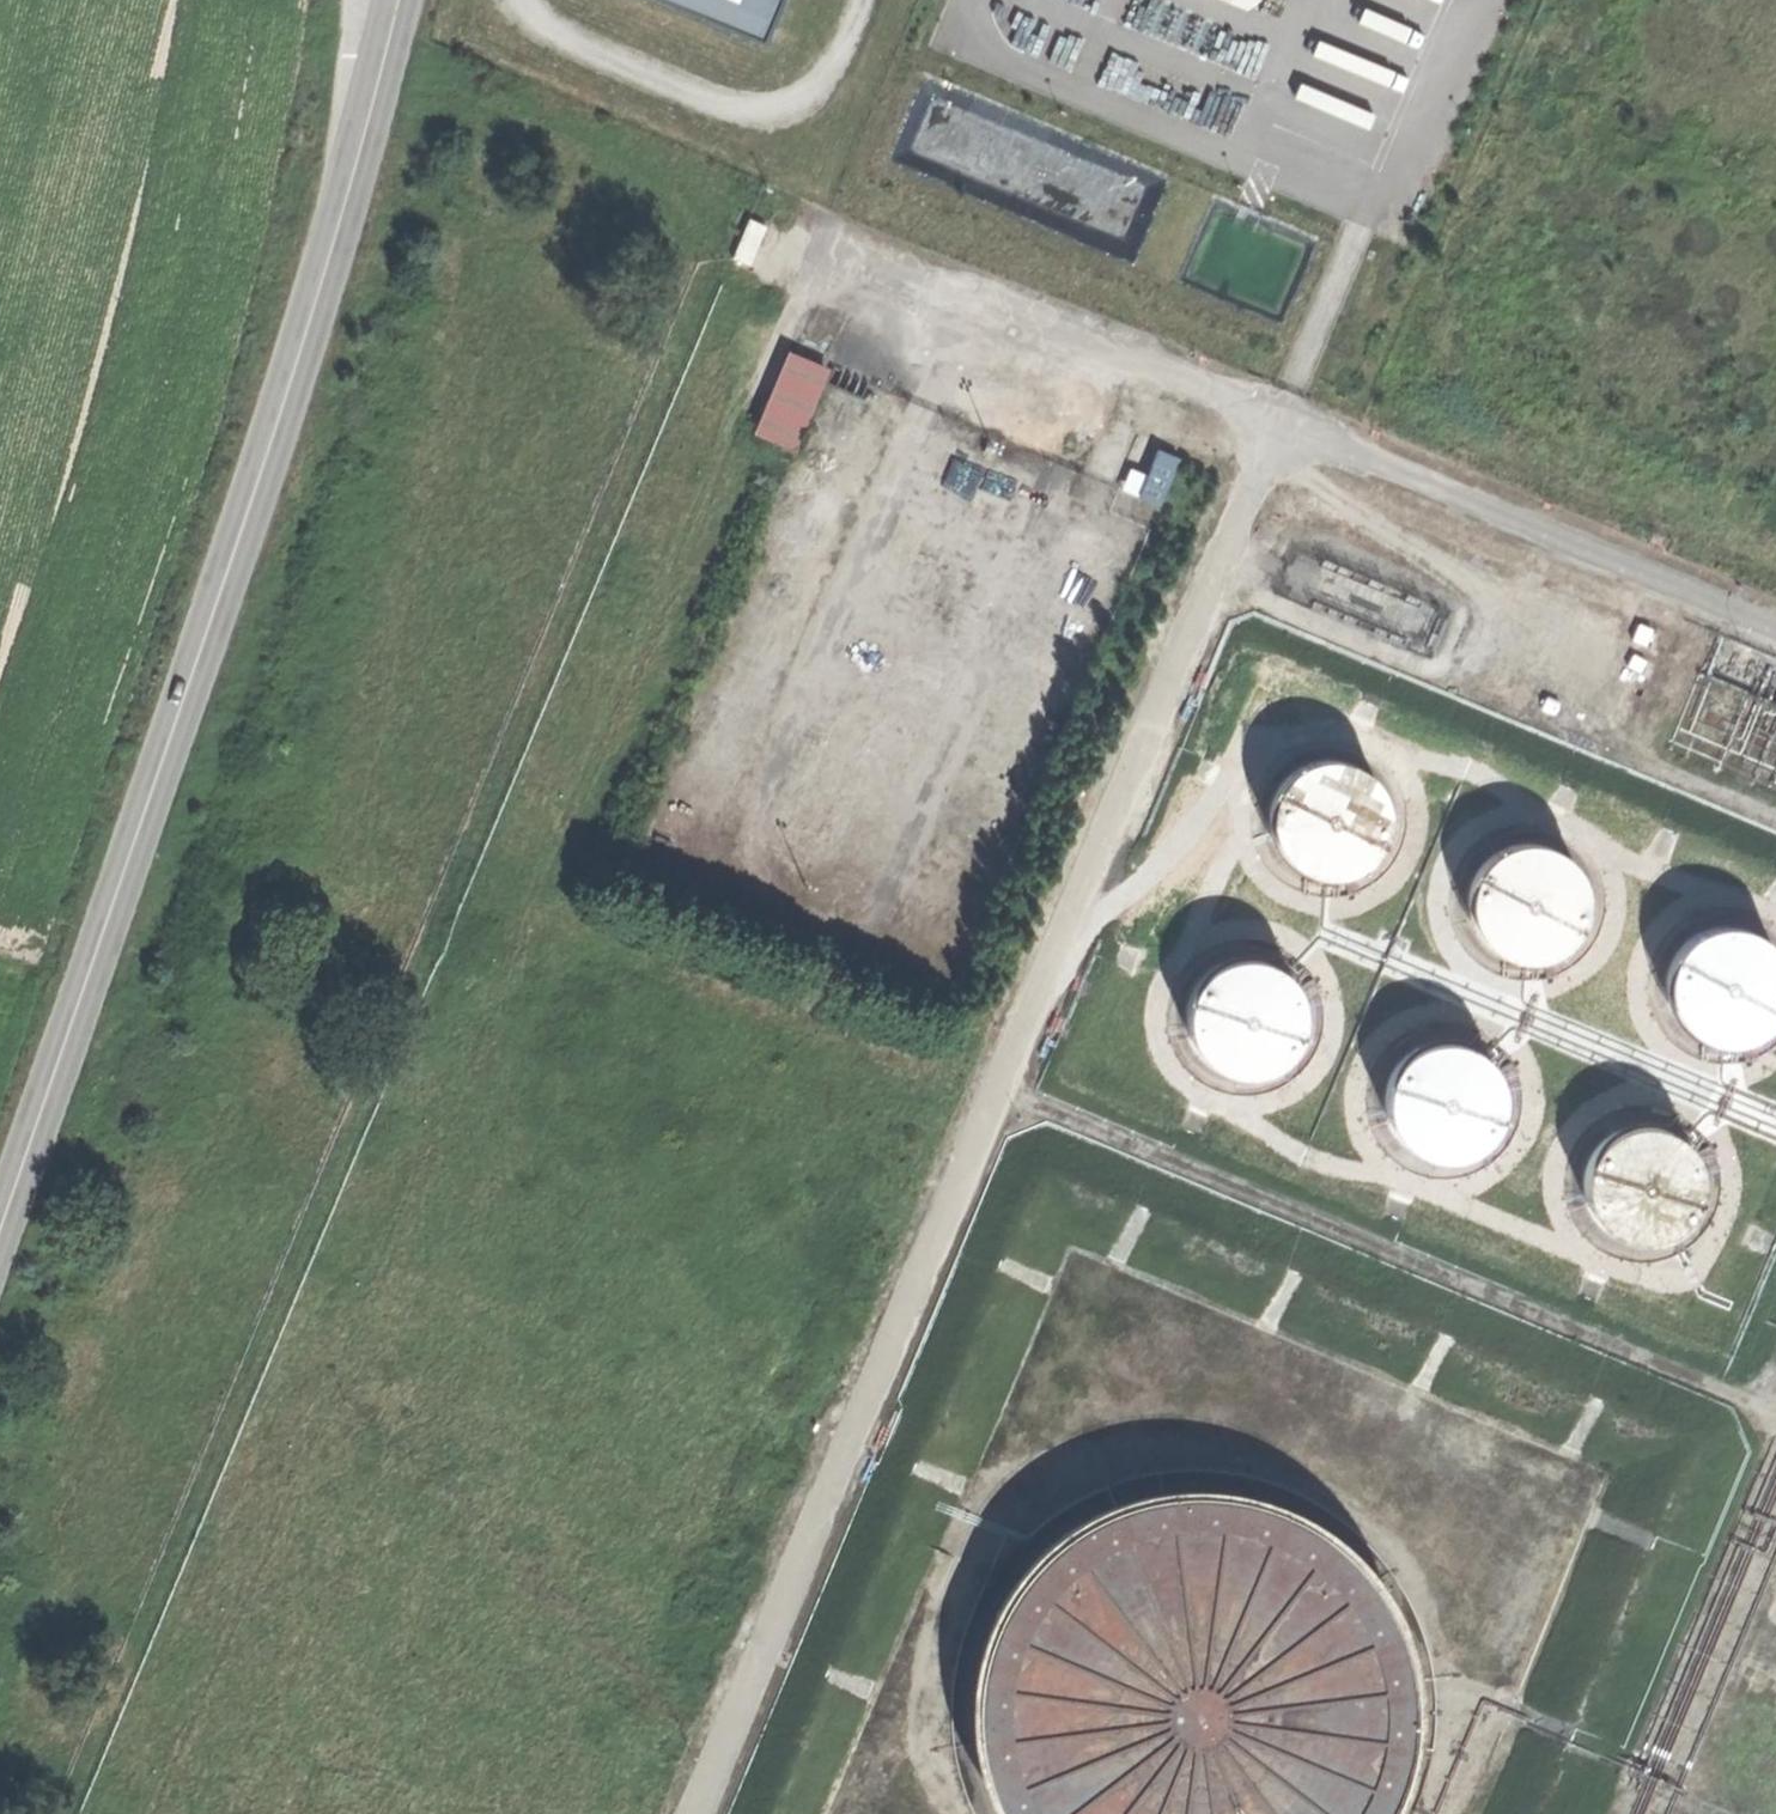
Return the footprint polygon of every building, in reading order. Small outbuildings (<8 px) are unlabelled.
[(759,37),(774,0),(672,0),(759,37)] [(740,257),(756,260),(765,221),(749,217),(740,257)] [(788,345),(755,431),(801,448),(834,362),(788,345)] [(1150,474),(1131,468),(1125,488),(1166,502),(1182,453),(1159,446),(1150,474)] [(1313,745),(1294,758),(1281,776),(1275,798),(1280,824),(1293,844),(1311,856),(1335,862),(1358,857),(1377,846),(1390,828),(1397,801),(1392,778),(1380,759),(1358,745),(1337,741),(1313,745)] [(1514,831),(1495,844),(1482,862),(1477,884),(1481,910),(1495,930),(1513,942),(1536,948),(1560,943),(1578,932),(1591,915),(1598,887),(1593,864),(1581,845),(1559,831),(1538,827),(1514,831)] [(1695,928),(1682,946),(1677,968),(1681,994),(1695,1014),(1713,1026),(1736,1032),(1760,1027),(1775,1017),(1775,926),(1760,915),(1738,911),(1715,915),(1695,928)] [(1232,937),(1213,950),(1200,968),(1195,990),(1199,1016),(1213,1036),(1231,1048),(1254,1054),(1278,1049),(1296,1038),(1309,1020),(1316,993),(1311,970),(1299,951),(1277,937),(1256,932),(1232,937)] [(1435,1023),(1416,1036),(1403,1054),(1397,1077),(1402,1102),(1415,1122),(1433,1135),(1457,1140),(1480,1136),(1499,1124),(1512,1107),(1518,1079),(1514,1057),(1502,1037),(1480,1023),(1458,1019),(1435,1023)] [(1633,1111),(1614,1124),(1601,1142),(1596,1164),(1600,1190),(1614,1210),(1632,1222),(1655,1228),(1679,1223),(1697,1212),(1710,1194),(1717,1167),(1712,1144),(1700,1125),(1678,1111),(1657,1106),(1633,1111)] [(1398,1811),(1419,1758),(1426,1703),(1417,1639),(1391,1584),(1360,1545),(1318,1513),(1258,1489),(1211,1483),(1156,1489),(1091,1516),(1049,1550),(1018,1590),(995,1643),(987,1699),(991,1743),(1017,1813),(1395,1813),(1398,1811)]
